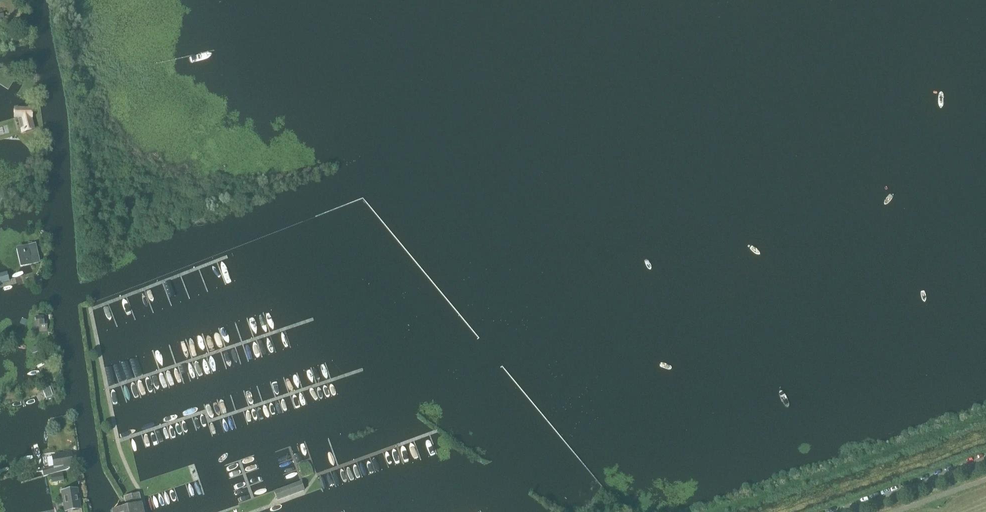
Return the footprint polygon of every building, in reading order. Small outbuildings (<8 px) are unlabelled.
[(17,116),(21,134),(36,131),(31,114),(17,116)] [(16,247),(19,267),(41,262),(36,242),(15,247),(16,247)] [(39,320),(39,332),(48,332),(48,324),(44,324),(44,320),(39,320)] [(41,387),(46,400),(55,399),(48,384),(41,387)] [(51,455),(53,468),(76,466),(72,450),(51,455)] [(62,473),(51,475),(52,483),(64,481),(62,473)] [(278,500),(304,490),(301,482),(275,491),(278,500)] [(61,490),(64,511),(82,511),(79,488),(61,490)] [(139,493),(124,497),(127,507),(113,511),(144,511),(139,493)]
